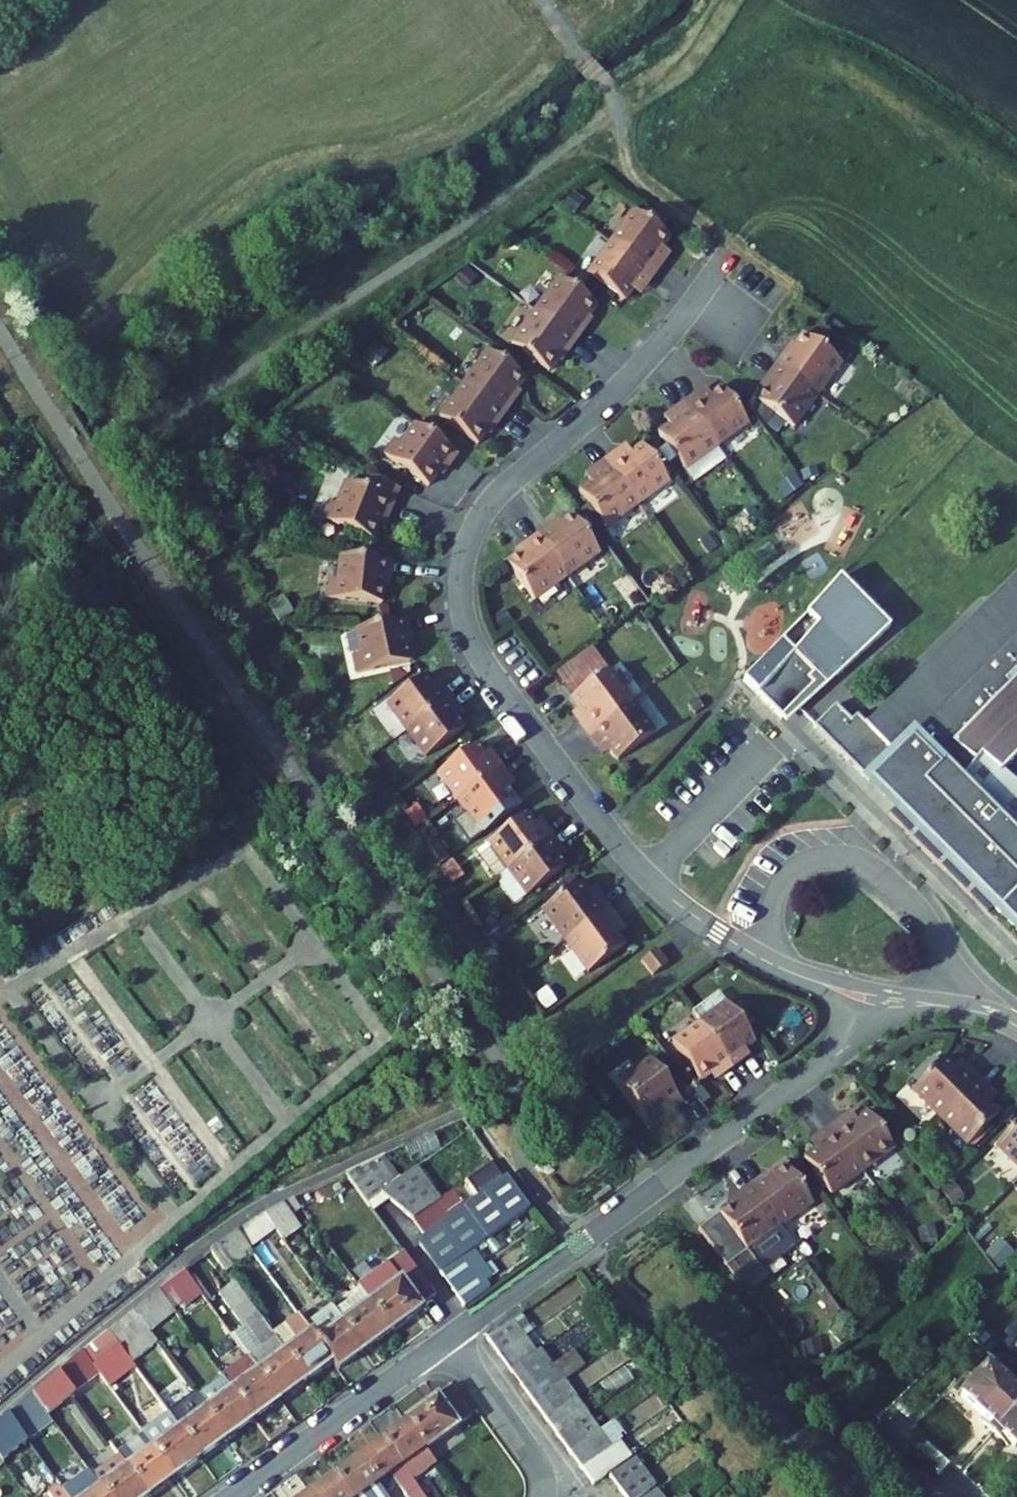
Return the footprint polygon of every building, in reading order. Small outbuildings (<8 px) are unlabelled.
[(564,206),(575,214),(583,202),(573,194),(564,206)] [(633,212),(610,243),(654,275),(664,262),(656,257),(662,249),(670,238),(633,212)] [(654,275),(610,243),(588,274),(591,277),(617,295),(624,301),(632,291),(638,282),(645,288),(654,275)] [(664,262),(670,254),(662,249),(656,257),(664,262)] [(475,264),(483,270),(490,263),(482,256),(475,264)] [(466,289),(477,278),(467,269),(457,280),(466,289)] [(611,304),(617,295),(591,277),(585,285),(611,304)] [(535,311),(576,341),(585,328),(582,326),(588,318),(596,306),(558,279),(535,311)] [(639,296),(645,288),(638,282),(632,291),(639,296)] [(566,354),(576,341),(535,311),(511,344),(549,371),(557,360),(563,352),(566,354)] [(582,326),(585,328),(591,320),(588,318),(582,326)] [(786,353),(777,366),(817,396),(841,363),(803,335),(795,347),(789,355),(786,353)] [(362,357),(373,367),(387,353),(376,342),(362,357)] [(792,345),(786,353),(789,355),(795,347),(792,345)] [(464,385),(504,414),(514,401),(511,399),(517,391),(525,379),(487,352),(464,385)] [(563,352),(557,360),(560,362),(566,354),(563,352)] [(817,396),(777,366),(767,379),(770,381),(764,389),(756,401),(759,403),(785,422),(794,428),(817,396)] [(770,381),(767,379),(761,387),(764,389),(770,381)] [(495,427),(504,414),(464,385),(440,417),(478,445),(486,433),(492,425),(495,427)] [(685,403),(717,447),(748,424),(721,388),(711,396),(703,402),(698,394),(685,403)] [(706,388),(698,394),(703,402),(711,396),(706,388)] [(511,399),(514,401),(520,393),(517,391),(511,399)] [(686,470),(717,447),(685,403),(672,413),(678,420),(669,426),(659,434),(686,470)] [(766,425),(777,433),(785,422),(759,403),(755,409),(766,425)] [(678,420),(672,413),(664,419),(669,426),(678,420)] [(280,434),(290,435),(292,418),(282,417),(280,434)] [(449,468),(458,455),(416,425),(402,445),(397,441),(386,455),(429,487),(439,474),(445,465),(449,468)] [(492,425),(486,433),(489,435),(495,427),(492,425)] [(606,461),(638,505),(669,482),(642,446),(632,453),(624,459),(618,452),(606,461)] [(624,459),(632,453),(626,446),(618,452),(624,459)] [(606,461),(593,470),(598,478),(590,484),(580,491),(591,506),(605,525),(607,528),(638,505),(606,461)] [(445,465),(439,474),(442,477),(449,468),(445,465)] [(801,472),(804,482),(818,477),(815,467),(801,472)] [(590,484),(598,478),(593,470),(585,476),(590,484)] [(788,498),(803,487),(795,477),(780,488),(788,498)] [(388,517),(399,490),(371,478),(366,491),(346,483),(337,505),(331,502),(324,519),(373,540),(379,525),(383,515),(388,517)] [(605,525),(591,506),(582,513),(585,516),(596,531),(605,525)] [(749,523),(758,516),(752,508),(743,516),(749,523)] [(383,515),(379,525),(384,527),(388,517),(383,515)] [(550,527),(537,536),(567,577),(600,553),(591,541),(577,522),(572,516),(561,524),(552,530),(550,527)] [(585,516),(577,522),(591,541),(599,535),(596,531),(585,516)] [(552,530),(561,524),(559,521),(550,527),(552,530)] [(709,555),(721,546),(712,534),(700,543),(709,555)] [(567,577),(537,536),(525,546),(527,549),(518,555),(507,563),(535,601),(567,577)] [(527,549),(525,546),(516,552),(518,555),(527,549)] [(390,578),(392,562),(341,556),(338,581),(331,580),(329,598),(382,604),(384,588),(385,578),(390,578)] [(891,628),(841,578),(744,682),(775,712),(808,679),(825,662),(832,670),(841,678),(891,628)] [(1006,824),(1003,827),(996,820),(999,817),(962,779),(981,755),(1002,773),(1003,771),(1016,757),(1016,691),(1007,681),(1016,672),(1016,674),(1016,583),(992,608),(988,604),(974,617),(979,621),(929,670),(925,666),(912,679),(916,683),(870,729),(857,716),(851,722),(841,712),(820,733),(870,783),(877,775),(891,789),(887,793),(900,806),(890,816),(987,914),(994,908),(1016,931),(1016,835),(1006,824)] [(280,620),(292,612),(283,597),(270,605),(280,620)] [(503,612),(490,621),(497,631),(510,622),(503,612)] [(409,635),(406,620),(356,630),(361,654),(354,656),(358,673),(410,662),(407,647),(405,636),(409,635)] [(573,697),(608,671),(591,648),(556,673),(573,697)] [(775,712),(782,720),(832,670),(825,662),(808,679),(775,712)] [(588,734),(632,702),(609,671),(608,671),(573,697),(580,708),(586,716),(579,721),(588,734)] [(1016,672),(1007,681),(1016,691),(1016,674),(1016,672)] [(407,731),(451,699),(442,686),(436,691),(432,686),(425,676),(387,704),(407,731)] [(432,686),(436,691),(442,686),(438,682),(432,686)] [(325,693),(333,706),(342,701),(334,687),(325,693)] [(459,711),(451,699),(407,731),(426,757),(464,730),(457,720),(454,715),(459,711)] [(695,715),(703,708),(696,699),(688,705),(695,715)] [(655,733),(632,702),(588,734),(597,747),(605,741),(611,749),(618,760),(655,733)] [(815,727),(820,733),(841,712),(836,706),(815,727)] [(573,713),(579,721),(586,716),(580,708),(573,713)] [(459,711),(454,715),(457,720),(463,716),(459,711)] [(603,755),(611,749),(605,741),(597,747),(603,755)] [(457,800),(501,768),(492,756),(487,760),(483,755),(476,745),(438,773),(457,800)] [(483,755),(487,760),(492,756),(489,751),(483,755)] [(1003,771),(1002,773),(981,755),(962,779),(999,817),(996,820),(1003,827),(1006,824),(1016,835),(1016,783),(1003,771)] [(510,780),(501,768),(457,800),(477,827),(515,799),(508,789),(504,784),(510,780)] [(510,780),(504,784),(508,789),(514,785),(510,780)] [(416,827),(426,820),(416,806),(406,813),(416,827)] [(508,869),(552,838),(543,825),(537,830),(534,825),(527,815),(476,852),(496,879),(508,869)] [(534,825),(537,830),(543,825),(539,821),(534,825)] [(561,850),(552,838),(508,869),(528,896),(566,868),(559,859),(555,854),(561,850)] [(440,860),(449,853),(442,843),(433,850),(440,860)] [(561,850),(555,854),(559,859),(564,855),(561,850)] [(452,883),(461,877),(451,862),(441,868),(452,883)] [(515,905),(528,896),(508,869),(496,879),(515,905)] [(542,911),(565,942),(609,910),(600,897),(592,902),(586,894),(579,884),(542,911)] [(592,902),(600,897),(594,889),(586,894),(592,902)] [(609,910),(565,942),(588,973),(624,946),(617,936),(611,928),(618,922),(609,910)] [(487,937),(500,928),(493,917),(480,926),(487,937)] [(624,930),(618,922),(611,928),(617,936),(624,930)] [(507,937),(501,929),(488,938),(494,947),(507,937)] [(641,962),(652,977),(667,965),(656,951),(641,962)] [(555,1004),(546,992),(536,999),(544,1011),(555,1004)] [(691,1012),(699,1023),(726,1003),(718,992),(691,1012)] [(699,1023),(732,1068),(744,1059),(740,1053),(746,1049),(755,1042),(726,1003),(699,1023)] [(732,1010),(744,1027),(753,1021),(741,1005),(732,1010)] [(720,1077),(732,1068),(699,1023),(672,1042),(701,1082),(710,1075),(716,1071),(720,1077)] [(744,1059),(750,1055),(746,1049),(740,1053),(744,1059)] [(683,1103),(651,1059),(620,1082),(646,1118),(657,1111),(665,1105),(670,1113),(683,1103)] [(913,1092),(940,1119),(978,1080),(967,1069),(961,1076),(953,1069),(944,1060),(937,1067),(918,1086),(913,1092)] [(913,1081),(918,1086),(937,1067),(932,1062),(913,1081)] [(961,1076),(967,1069),(960,1062),(953,1069),(961,1076)] [(714,1081),(720,1077),(716,1071),(710,1075),(714,1081)] [(978,1080),(940,1119),(968,1146),(969,1145),(984,1129),(999,1114),(990,1105),(983,1098),(990,1091),(978,1080)] [(983,1098),(990,1105),(997,1098),(990,1091),(983,1098)] [(662,1118),(670,1113),(665,1105),(657,1111),(662,1118)] [(830,1128),(862,1172),(893,1150),(867,1113),(857,1121),(849,1126),(843,1119),(830,1128)] [(851,1113),(843,1119),(849,1126),(857,1121),(851,1113)] [(996,1146),(1016,1167),(1016,1125),(996,1146)] [(831,1195),(862,1172),(830,1128),(818,1138),(823,1145),(815,1151),(805,1158),(831,1195)] [(984,1129),(969,1145),(973,1149),(988,1134),(984,1129)] [(823,1145),(818,1138),(809,1143),(815,1151),(823,1145)] [(362,1166),(381,1192),(400,1179),(383,1156),(362,1166)] [(372,1211),(387,1200),(381,1192),(362,1166),(345,1174),(372,1211)] [(763,1178),(751,1187),(780,1228),(813,1204),(785,1166),(774,1175),(765,1181),(763,1178)] [(396,1207),(428,1183),(416,1167),(400,1179),(381,1192),(387,1200),(388,1200),(396,1207)] [(765,1181),(774,1175),(772,1172),(763,1178),(765,1181)] [(518,1193),(506,1177),(461,1209),(423,1236),(419,1245),(428,1257),(518,1193)] [(412,1220),(440,1200),(428,1183),(396,1207),(412,1220)] [(939,1191),(946,1201),(956,1194),(949,1184),(939,1191)] [(732,1205),(698,1229),(727,1266),(780,1228),(751,1187),(738,1196),(740,1199),(732,1205)] [(293,1198),(301,1209),(310,1202),(304,1193),(293,1198)] [(449,1193),(440,1200),(412,1220),(423,1236),(461,1209),(449,1193)] [(518,1193),(428,1257),(440,1273),(473,1250),(480,1244),(529,1209),(518,1193)] [(732,1205),(740,1199),(738,1196),(730,1203),(732,1205)] [(282,1204),(264,1214),(276,1230),(284,1241),(300,1229),(291,1217),(301,1209),(293,1198),(282,1204)] [(250,1249),(276,1230),(264,1214),(257,1218),(237,1232),(250,1249)] [(918,1231),(922,1244),(937,1240),(933,1227),(918,1231)] [(226,1273),(252,1254),(250,1249),(237,1232),(210,1251),(226,1273)] [(485,1250),(480,1244),(473,1250),(477,1256),(485,1250)] [(473,1250),(440,1273),(452,1290),(484,1266),(477,1256),(473,1250)] [(498,1271),(491,1261),(484,1266),(491,1276),(498,1271)] [(362,1293),(391,1332),(422,1310),(389,1264),(358,1287),(362,1293)] [(484,1282),(491,1276),(484,1266),(452,1290),(463,1306),(488,1288),(484,1282)] [(184,1270),(159,1291),(173,1310),(181,1304),(184,1309),(202,1294),(189,1277),(184,1270)] [(202,1294),(208,1303),(212,1300),(193,1275),(189,1277),(202,1294)] [(272,1336),(235,1284),(220,1294),(244,1328),(232,1336),(248,1358),(280,1401),(306,1382),(272,1336)] [(173,1310),(159,1291),(133,1311),(150,1334),(175,1313),(173,1310)] [(391,1332),(362,1293),(335,1312),(364,1352),(391,1332)] [(335,1312),(332,1308),(306,1327),(332,1363),(338,1371),(364,1352),(335,1312)] [(131,1363),(156,1343),(150,1334),(133,1311),(108,1331),(131,1363)] [(524,1336),(532,1331),(521,1315),(513,1320),(524,1336)] [(306,1327),(299,1317),(272,1336),(306,1382),(332,1363),(306,1327)] [(499,1355),(524,1336),(513,1320),(487,1339),(499,1355)] [(980,1329),(973,1336),(987,1350),(994,1342),(980,1329)] [(109,1389),(135,1368),(131,1363),(108,1331),(83,1353),(100,1375),(109,1389)] [(511,1371),(536,1353),(524,1336),(499,1355),(511,1371)] [(808,1358),(822,1354),(818,1340),(804,1344),(808,1358)] [(522,1387),(552,1366),(540,1350),(536,1353),(511,1371),(522,1387)] [(564,1382),(586,1366),(574,1350),(552,1366),(564,1382)] [(73,1395),(100,1375),(83,1353),(58,1373),(73,1395)] [(280,1401),(248,1358),(222,1377),(224,1380),(253,1420),(280,1401)] [(998,1362),(991,1369),(1009,1387),(1016,1379),(998,1362)] [(534,1403),(564,1382),(552,1366),(522,1387),(534,1403)] [(993,1434),(1016,1409),(1016,1380),(1016,1379),(1009,1387),(991,1369),(988,1367),(961,1395),(992,1425),(989,1429),(993,1434)] [(73,1395),(58,1373),(33,1394),(42,1407),(49,1416),(74,1395),(73,1395)] [(253,1420),(224,1380),(197,1399),(227,1439),(253,1420)] [(546,1420),(576,1398),(564,1382),(534,1403),(546,1420)] [(405,1421),(406,1423),(426,1450),(473,1416),(451,1387),(405,1421)] [(42,1407),(33,1394),(9,1415),(18,1427),(28,1442),(54,1423),(49,1416),(42,1407)] [(227,1439),(197,1399),(194,1395),(168,1414),(201,1459),(227,1439)] [(558,1436),(588,1414),(576,1398),(546,1420),(558,1436)] [(1016,1445),(1016,1409),(993,1434),(998,1438),(1002,1434),(1015,1447),(1016,1445)] [(143,1435),(174,1478),(201,1459),(168,1414),(142,1433),(143,1435)] [(599,1431),(588,1414),(558,1436),(569,1452),(599,1431)] [(28,1442),(18,1427),(9,1415),(0,1423),(0,1457),(3,1461),(28,1442)] [(611,1447),(631,1433),(621,1418),(616,1422),(615,1420),(599,1431),(611,1447)] [(412,1482),(436,1464),(426,1450),(406,1423),(382,1441),(412,1482)] [(611,1447),(599,1431),(569,1452),(581,1468),(611,1447)] [(143,1435),(117,1454),(119,1458),(148,1496),(174,1478),(143,1435)] [(412,1482),(382,1441),(358,1458),(376,1483),(389,1473),(406,1496),(423,1496),(412,1482)] [(927,1443),(916,1454),(938,1475),(949,1464),(927,1443)] [(581,1468),(593,1485),(623,1463),(611,1447),(581,1468)] [(119,1458),(93,1477),(108,1496),(148,1496),(119,1458)] [(376,1483),(358,1458),(334,1476),(350,1496),(386,1496),(376,1483)] [(635,1458),(609,1477),(619,1491),(645,1472),(635,1458)] [(93,1477),(89,1471),(63,1490),(68,1496),(108,1496),(93,1477)] [(645,1472),(619,1491),(624,1496),(641,1496),(656,1486),(645,1472)] [(334,1476),(310,1494),(312,1496),(350,1496),(334,1476)] [(49,1495),(51,1496),(68,1496),(60,1487),(49,1495)]
